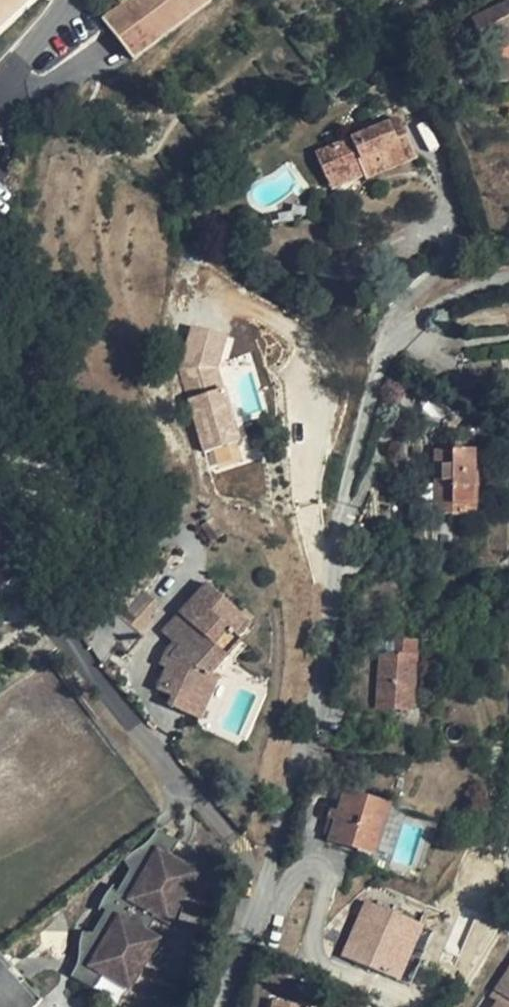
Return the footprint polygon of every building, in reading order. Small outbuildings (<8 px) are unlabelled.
[(29,0),(0,0),(0,27),(29,0)] [(102,20),(133,61),(213,0),(129,0),(102,20)] [(508,44),(508,0),(473,11),(485,51),(508,44)] [(418,157),(401,117),(316,153),(326,178),(359,164),(364,175),(366,179),(418,157)] [(364,175),(359,164),(326,178),(331,189),(364,175)] [(491,301),(493,324),(508,322),(508,300),(491,301)] [(214,379),(227,333),(197,325),(183,371),(214,379)] [(204,454),(236,448),(226,389),(194,395),(204,454)] [(478,498),(479,441),(437,442),(435,503),(453,504),(454,497),(478,498)] [(251,625),(208,586),(181,615),(198,630),(180,649),(174,656),(167,671),(159,691),(173,698),(170,707),(187,715),(205,674),(209,676),(211,674),(242,641),(237,638),(251,625)] [(478,605),(474,587),(463,589),(467,608),(478,605)] [(150,619),(136,606),(125,619),(139,633),(150,619)] [(125,619),(121,615),(111,626),(129,655),(146,639),(139,633),(125,619)] [(164,634),(176,645),(180,649),(198,630),(181,615),(164,634)] [(398,633),(377,631),(375,656),(382,656),(378,709),(413,711),(416,658),(417,645),(397,643),(398,633)] [(174,656),(180,649),(176,645),(168,652),(162,668),(167,671),(174,656)] [(209,676),(205,674),(187,715),(200,720),(218,677),(211,674),(209,676)] [(335,772),(311,767),(310,773),(333,778),(335,772)] [(390,808),(346,795),(340,813),(337,822),(331,840),(375,854),(390,808)] [(340,813),(332,810),(328,819),(337,822),(340,813)] [(432,844),(422,841),(419,851),(428,854),(432,844)] [(167,943),(206,897),(183,878),(193,866),(173,849),(172,850),(170,853),(168,855),(162,860),(159,863),(154,865),(151,867),(145,869),(141,870),(138,871),(136,871),(135,871),(139,880),(123,899),(117,895),(104,910),(110,915),(94,934),(84,932),(84,935),(83,940),(82,945),(81,950),(78,957),(77,960),(75,963),(72,967),(70,969),(67,972),(88,989),(97,978),(120,997),(159,952),(148,942),(156,933),(167,943)] [(216,886),(193,866),(183,878),(206,897),(216,886)] [(369,900),(346,954),(404,979),(427,925),(369,900)] [(156,933),(148,942),(159,952),(167,943),(156,933)] [(0,963),(0,1006),(38,1006),(0,963)] [(497,991),(503,996),(496,1006),(508,1006),(508,973),(497,991)] [(120,997),(97,978),(88,989),(108,1006),(112,1006),(120,997)]
